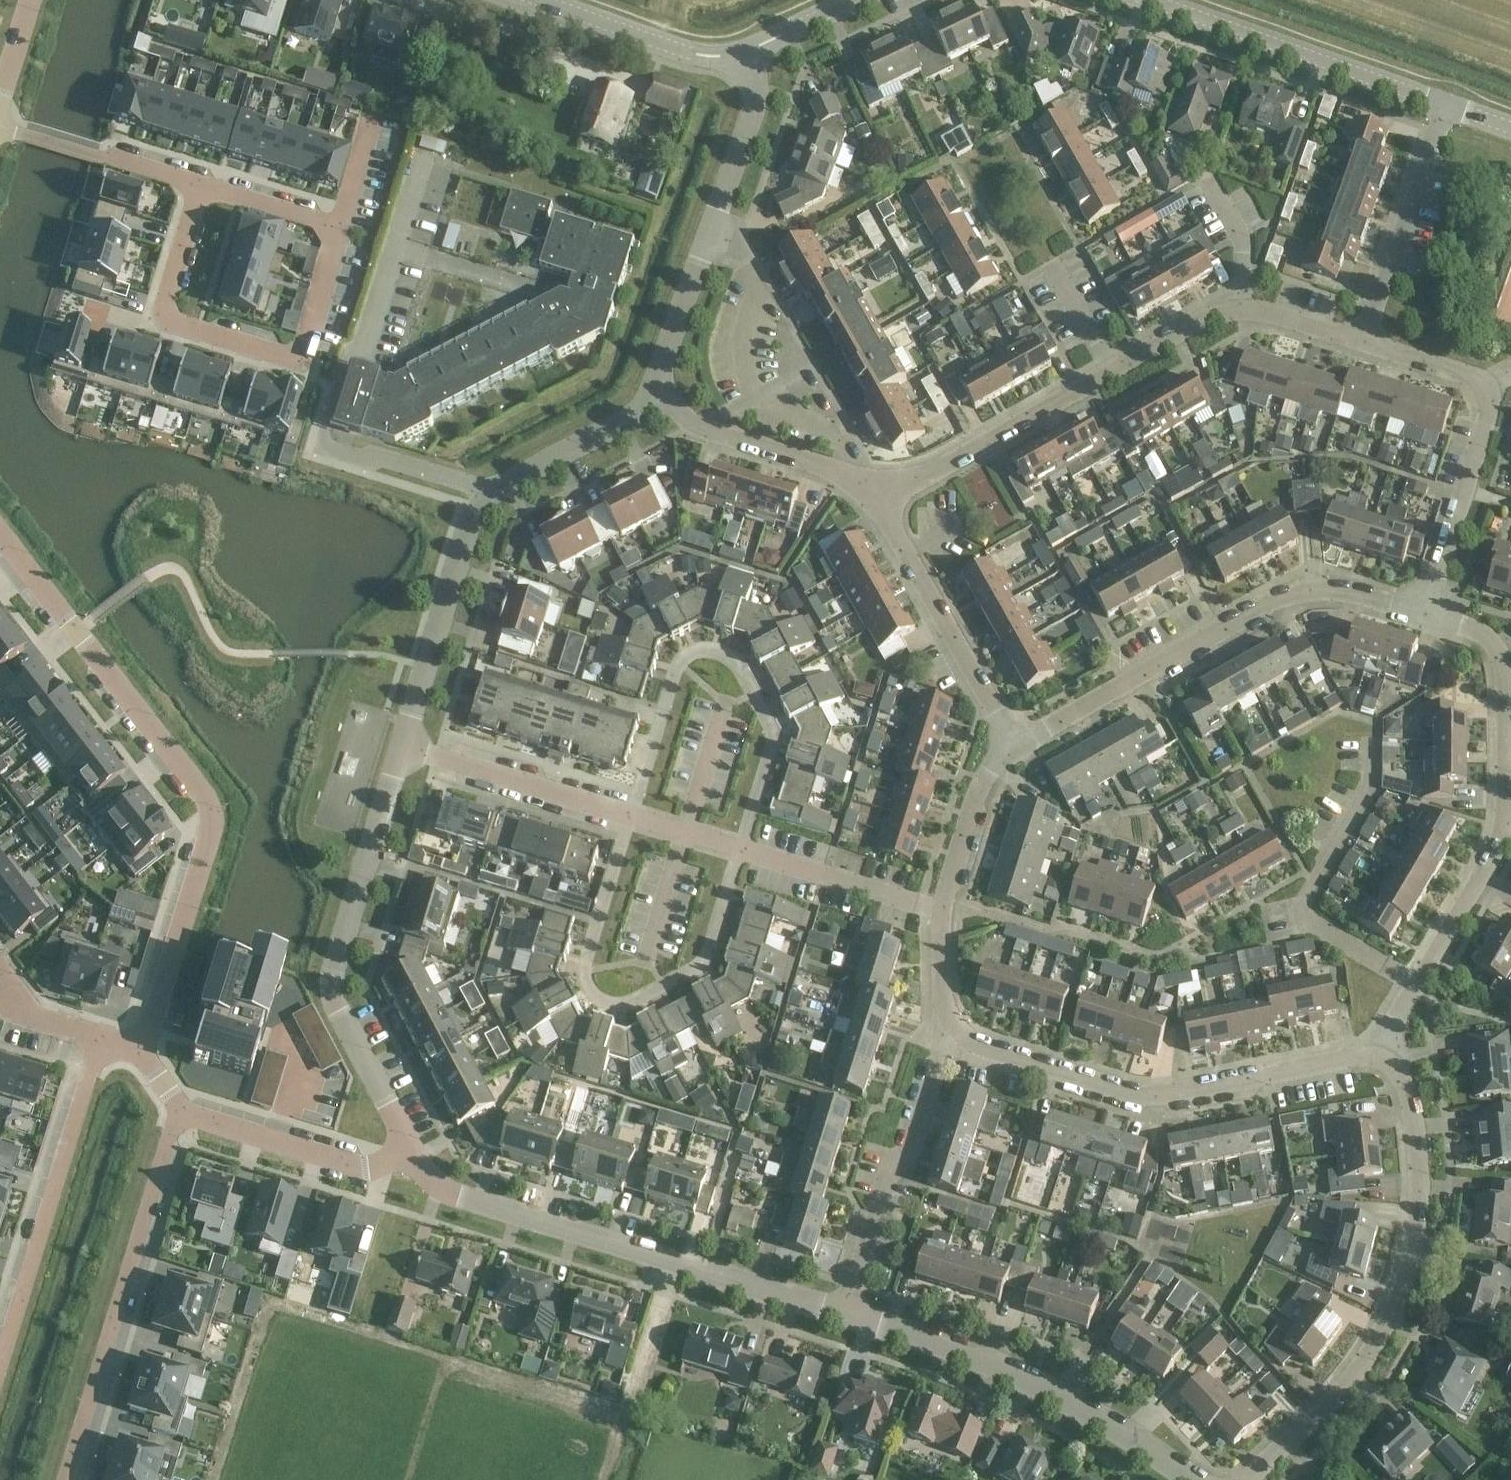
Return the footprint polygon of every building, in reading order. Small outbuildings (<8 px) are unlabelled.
[(199,2),(195,0),(176,0),(175,2),(196,10),(199,2)] [(225,11),(265,23),(260,37),(274,42),(287,0),(229,0),(225,11)] [(293,32),(329,44),(343,0),(303,0),(293,32)] [(962,9),(952,13),(969,51),(989,41),(994,50),(1009,43),(993,10),(979,17),(972,1),(960,6),(962,9)] [(394,15),(394,14),(375,8),(374,11),(370,10),(365,24),(369,25),(364,40),(397,51),(393,64),(417,72),(426,44),(413,40),(419,22),(400,16),(399,17),(394,15)] [(950,60),(969,51),(952,13),(942,18),(941,16),(929,21),(937,37),(924,43),(939,76),(954,69),(950,60)] [(1010,24),(1019,42),(1027,60),(1039,55),(1086,71),(1099,33),(1067,22),(1064,30),(1058,29),(1053,29),(1048,30),(1043,31),(1034,13),(1010,24)] [(893,41),(883,46),(901,83),(921,74),(925,83),(939,76),(924,43),(923,43),(929,55),(916,61),(903,33),(892,39),(893,41)] [(150,46),(148,56),(160,60),(163,50),(150,46)] [(881,93),(901,83),(883,46),(873,51),(872,48),(861,54),(868,70),(854,76),(870,109),(885,102),(881,93)] [(1107,60),(1098,87),(1131,98),(1134,89),(1153,96),(1155,90),(1164,94),(1174,68),(1164,64),(1167,57),(1135,46),(1128,67),(1107,60)] [(269,48),(264,62),(271,64),(276,50),(269,48)] [(163,50),(160,60),(172,63),(175,54),(163,50)] [(192,59),(189,68),(201,72),(204,63),(192,59)] [(204,63),(201,72),(214,76),(217,67),(204,63)] [(307,68),(302,85),(332,95),(337,78),(307,68)] [(1221,110),(1231,80),(1197,68),(1189,93),(1181,91),(1167,130),(1197,140),(1209,106),(1221,110)] [(225,69),(222,78),(234,82),(237,73),(225,69)] [(130,74),(116,120),(140,128),(151,91),(154,82),(130,74)] [(691,87),(657,75),(648,101),(683,113),(691,87)] [(264,81),(261,90),(273,94),(276,85),(264,81)] [(354,100),(359,86),(345,82),(341,96),(354,100)] [(581,136),(609,146),(613,136),(619,138),(633,95),(599,83),(581,136)] [(284,88),(282,97),(294,101),(297,91),(284,88)] [(1254,88),(1247,107),(1241,124),(1255,129),(1256,125),(1281,134),(1280,137),(1285,138),(1277,161),(1292,166),(1305,129),(1286,122),(1293,102),(1254,88)] [(1080,90),(1076,101),(1089,106),(1093,95),(1080,90)] [(151,91),(140,128),(159,134),(170,97),(151,91)] [(297,91),(294,101),(306,105),(309,95),(297,91)] [(327,95),(324,105),(337,109),(340,99),(327,95)] [(801,143),(797,153),(836,168),(844,146),(843,145),(847,135),(838,117),(840,117),(838,114),(830,96),(811,104),(820,122),(816,123),(817,125),(814,135),(802,131),(798,142),(801,143)] [(1330,121),(1337,101),(1325,96),(1318,117),(1330,121)] [(170,97),(159,134),(180,140),(192,104),(170,97)] [(340,99),(337,109),(349,112),(352,103),(340,99)] [(192,104),(180,140),(202,147),(213,111),(192,104)] [(1100,108),(1106,119),(1114,115),(1108,104),(1100,108)] [(1065,110),(1051,118),(1034,128),(1043,143),(1042,143),(1047,152),(1079,134),(1065,110)] [(213,111),(202,147),(223,154),(235,117),(213,111)] [(1114,115),(1106,119),(1112,130),(1120,125),(1114,115)] [(1347,142),(1358,146),(1371,151),(1374,143),(1384,146),(1389,131),(1355,119),(1347,142)] [(241,120),(230,156),(252,162),(262,126),(241,120)] [(867,125),(855,130),(859,141),(871,136),(867,125)] [(262,126),(252,162),(273,169),(284,133),(262,126)] [(954,153),(957,157),(974,148),(963,127),(942,140),(951,155),(954,153)] [(304,139),(293,175),(316,182),(328,141),(329,136),(307,129),(304,139)] [(284,133),(273,169),(293,175),(304,139),(284,133)] [(1061,176),(1093,158),(1079,134),(1047,152),(1053,162),(1061,176)] [(648,143),(648,145),(649,146),(649,147),(650,148),(652,149),(654,149),(655,148),(656,148),(657,146),(657,145),(657,144),(657,142),(655,141),(654,140),(653,140),(651,140),(650,141),(649,142),(648,143)] [(328,141),(316,182),(336,188),(348,147),(328,141)] [(1371,151),(1358,146),(1353,161),(1387,173),(1393,157),(1381,153),(1384,146),(1374,143),(1371,151)] [(1313,159),(1317,147),(1308,144),(1304,155),(1313,159)] [(1211,150),(1207,161),(1214,163),(1217,152),(1211,150)] [(1127,156),(1134,167),(1141,162),(1135,151),(1127,156)] [(836,168),(797,153),(793,164),(791,163),(786,174),(798,179),(794,188),(792,189),(794,192),(776,201),(785,219),(803,210),(806,209),(805,208),(823,200),(827,189),(828,190),(836,168)] [(1228,153),(1218,161),(1226,171),(1236,164),(1228,153)] [(1304,155),(1300,167),(1309,171),(1313,159),(1304,155)] [(899,173),(914,172),(914,158),(899,158),(899,173)] [(1093,158),(1061,176),(1075,201),(1107,183),(1093,158)] [(1162,159),(1157,172),(1177,179),(1182,166),(1162,159)] [(644,160),(633,196),(655,204),(667,168),(644,160)] [(1387,174),(1387,173),(1353,161),(1349,171),(1384,184),(1387,174)] [(1141,162),(1134,167),(1140,178),(1148,173),(1141,162)] [(1346,182),(1380,194),(1384,184),(1349,171),(1346,182)] [(106,179),(95,215),(122,224),(126,212),(137,216),(145,191),(125,185),(126,183),(111,179),(111,181),(106,179)] [(957,206),(943,181),(912,199),(926,223),(957,206)] [(1274,186),(1273,187),(1274,188),(1274,189),(1276,190),(1277,191),(1279,191),(1280,190),(1281,189),(1282,188),(1282,187),(1282,186),(1282,184),(1280,183),(1279,182),(1278,182),(1277,182),(1275,183),(1274,184),(1274,186)] [(1374,210),(1380,194),(1346,182),(1340,197),(1374,210)] [(1107,183),(1075,201),(1080,210),(1081,209),(1089,225),(1121,207),(1107,183)] [(381,381),(382,378),(362,372),(362,371),(360,371),(359,372),(357,372),(356,374),(355,375),(341,421),(340,422),(341,424),(341,426),(342,427),(343,428),(345,429),(397,445),(429,428),(431,426),(433,425),(433,424),(434,422),(434,420),(433,419),(432,417),(553,354),(554,356),(554,357),(555,357),(556,358),(557,358),(558,359),(560,358),(561,358),(601,337),(606,339),(615,310),(612,310),(617,293),(620,294),(636,244),(605,234),(604,236),(596,234),(597,232),(557,219),(555,224),(547,222),(553,205),(513,192),(501,230),(541,243),(541,242),(549,244),(541,269),(577,280),(572,297),(562,294),(530,311),(531,313),(410,377),(409,375),(396,382),(390,380),(389,383),(381,381)] [(1294,210),(1298,198),(1290,196),(1286,207),(1294,210)] [(1368,225),(1374,210),(1340,197),(1334,213),(1368,225)] [(896,212),(889,199),(874,208),(881,220),(896,212)] [(1163,206),(1153,211),(1159,223),(1174,215),(1167,204),(1163,206)] [(926,223),(940,248),(971,230),(957,206),(926,223)] [(1286,207),(1281,219),(1290,222),(1294,210),(1286,207)] [(1149,230),(1159,224),(1159,223),(1153,211),(1142,217),(1149,230)] [(875,249),(886,243),(869,213),(858,220),(875,249)] [(1369,226),(1368,225),(1334,213),(1331,223),(1365,236),(1369,226)] [(95,215),(84,250),(123,261),(130,239),(119,235),(122,224),(95,215)] [(246,216),(240,237),(278,249),(284,227),(246,216)] [(1361,246),(1365,236),(1331,223),(1327,234),(1361,246)] [(1115,233),(1119,240),(1121,243),(1135,235),(1129,225),(1115,233)] [(888,231),(894,242),(902,237),(896,226),(888,231)] [(1191,235),(1172,245),(1195,284),(1214,273),(1206,260),(1217,254),(1202,229),(1191,235)] [(940,248),(953,272),(985,254),(971,230),(940,248)] [(812,233),(798,241),(780,251),(788,266),(780,270),(792,290),(800,286),(808,300),(816,296),(824,311),(819,314),(821,318),(836,309),(841,318),(826,326),(837,346),(852,337),(854,342),(877,329),(848,276),(839,281),(812,233)] [(1115,233),(1105,239),(1109,246),(1119,240),(1115,233)] [(1355,262),(1361,246),(1327,234),(1322,249),(1333,253),(1329,264),(1340,268),(1341,268),(1344,258),(1355,262)] [(240,237),(233,259),(271,271),(278,249),(240,237)] [(908,248),(902,237),(894,242),(901,253),(908,248)] [(1176,295),(1195,284),(1172,245),(1162,251),(1168,261),(1159,266),(1176,295)] [(1310,245),(1309,249),(1302,267),(1336,280),(1340,268),(1329,264),(1333,253),(1322,249),(1310,245)] [(1284,251),(1272,246),(1264,267),(1276,271),(1284,251)] [(310,249),(306,261),(316,264),(319,252),(310,249)] [(84,250),(74,284),(101,292),(105,280),(116,284),(123,261),(84,250)] [(985,254),(953,272),(967,296),(998,278),(985,254)] [(890,256),(869,269),(878,283),(898,271),(890,256)] [(233,259),(226,281),(264,292),(271,271),(233,259)] [(306,261),(303,274),(312,276),(316,264),(306,261)] [(1157,306),(1176,295),(1159,266),(1150,272),(1144,261),(1134,267),(1157,306)] [(1120,311),(1131,305),(1138,317),(1157,306),(1134,267),(1105,283),(1120,311)] [(915,279),(922,290),(929,285),(923,274),(915,279)] [(226,281),(219,303),(265,316),(271,294),(264,292),(226,281)] [(929,285),(922,290),(928,301),(936,296),(929,285)] [(298,290),(294,302),(304,305),(307,293),(298,290)] [(946,299),(935,311),(946,321),(957,310),(946,299)] [(294,302),(291,315),(301,317),(304,305),(294,302)] [(936,319),(929,307),(917,314),(924,325),(936,319)] [(984,310),(973,316),(984,335),(994,329),(984,310)] [(956,330),(967,324),(961,314),(950,320),(956,330)] [(55,360),(51,373),(87,384),(94,359),(83,356),(90,330),(66,323),(59,345),(57,344),(52,359),(55,360)] [(1044,326),(1032,333),(1030,330),(1027,330),(1021,334),(1019,337),(1020,339),(1013,343),(1032,377),(1052,366),(1046,356),(1058,350),(1044,326)] [(857,346),(842,354),(853,374),(868,366),(873,374),(858,382),(860,386),(865,383),(874,398),(866,403),(874,417),(866,422),(877,442),(885,437),(894,452),(925,434),(898,386),(907,381),(877,329),(854,342),(857,346)] [(940,330),(926,338),(931,347),(946,339),(940,330)] [(94,359),(87,384),(122,394),(137,345),(114,338),(106,363),(94,359)] [(137,345),(122,394),(157,405),(164,381),(152,377),(160,352),(156,350),(157,347),(142,342),(141,346),(137,345)] [(997,358),(1014,387),(1032,377),(1013,343),(1005,348),(1008,352),(997,358)] [(1246,351),(1240,370),(1235,385),(1248,390),(1250,394),(1247,405),(1257,408),(1272,359),(1255,354),(1254,357),(1246,354),(1247,352),(1246,351)] [(976,364),(995,398),(1014,387),(997,358),(987,364),(984,360),(976,364)] [(164,381),(157,405),(192,416),(207,366),(184,359),(176,385),(164,381)] [(1272,359),(1257,408),(1266,411),(1269,400),(1274,398),(1286,402),(1296,370),(1288,368),(1289,365),(1272,359)] [(207,366),(192,416),(227,426),(234,403),(223,399),(231,373),(226,371),(227,368),(212,364),(211,367),(207,366)] [(995,398),(976,364),(967,369),(970,374),(960,379),(958,375),(945,382),(959,406),(970,399),(975,409),(995,398)] [(1304,373),(1296,370),(1286,402),(1299,405),(1301,410),(1297,421),(1306,424),(1322,375),(1305,370),(1304,373)] [(1351,370),(1346,386),(1336,417),(1337,418),(1341,404),(1353,408),(1355,412),(1352,424),(1361,427),(1377,378),(1360,373),(1359,375),(1351,373),(1352,370),(1351,370)] [(1336,417),(1346,386),(1338,384),(1339,381),(1322,375),(1306,424),(1316,427),(1320,416),(1324,414),(1336,417)] [(939,413),(950,407),(933,377),(922,383),(939,413)] [(1391,420),(1401,389),(1393,386),(1394,383),(1377,378),(1361,427),(1371,430),(1374,418),(1378,416),(1391,420)] [(1195,379),(1175,390),(1191,419),(1210,408),(1216,419),(1227,412),(1211,384),(1201,390),(1195,379)] [(234,403),(227,426),(240,430),(241,426),(262,432),(276,387),(254,380),(246,406),(234,403)] [(276,387),(262,432),(264,433),(265,431),(286,437),(284,446),(297,450),(304,426),(292,422),(301,393),(277,386),(276,387)] [(1412,442),(1427,394),(1410,388),(1409,391),(1401,389),(1391,420),(1403,424),(1405,428),(1402,439),(1412,442)] [(1191,419),(1175,390),(1156,401),(1173,429),(1191,419)] [(1427,394),(1412,442),(1421,445),(1425,434),(1429,432),(1442,436),(1453,402),(1452,402),(1451,405),(1443,402),(1444,399),(1427,394)] [(1156,401),(1138,411),(1154,440),(1173,429),(1156,401)] [(1154,440),(1138,411),(1118,422),(1125,433),(1114,439),(1127,461),(1138,454),(1136,451),(1146,445),(1151,456),(1160,451),(1154,440)] [(1243,411),(1232,412),(1233,426),(1245,425),(1243,411)] [(1105,448),(1099,436),(1089,419),(1069,430),(1092,470),(1102,464),(1096,453),(1105,448)] [(1069,430),(1051,440),(1067,469),(1073,481),(1092,470),(1069,430)] [(1342,450),(1353,453),(1356,444),(1358,438),(1346,435),(1342,450)] [(1278,436),(1274,447),(1291,452),(1294,440),(1278,436)] [(1314,442),(1303,439),(1299,451),(1310,455),(1314,442)] [(1067,469),(1051,440),(1032,451),(1048,480),(1067,469)] [(1259,453),(1271,456),(1275,445),(1262,441),(1259,453)] [(1356,444),(1353,453),(1367,458),(1370,449),(1356,444)] [(1384,445),(1378,461),(1392,466),(1397,449),(1384,445)] [(1048,480),(1032,451),(1013,462),(1020,475),(1010,481),(1024,505),(1035,499),(1030,490),(1048,480)] [(1241,452),(1234,456),(1239,464),(1244,461),(1241,452)] [(1409,453),(1405,469),(1418,472),(1422,456),(1409,453)] [(1223,473),(1218,466),(1214,459),(1205,463),(1210,471),(1209,471),(1213,479),(1223,473)] [(1218,466),(1223,473),(1233,468),(1229,460),(1218,466)] [(691,500),(725,511),(736,474),(715,467),(712,478),(699,474),(691,500)] [(1305,471),(1306,484),(1309,513),(1322,512),(1318,470),(1305,471)] [(757,480),(736,474),(725,511),(734,513),(735,508),(747,512),(757,480)] [(1185,494),(1181,487),(1175,476),(1161,483),(1172,502),(1185,494)] [(673,508),(666,496),(657,478),(637,489),(634,484),(623,490),(642,526),(662,516),(661,514),(673,508)] [(670,478),(662,481),(666,489),(674,485),(670,478)] [(745,517),(766,524),(777,487),(757,480),(747,512),(745,517)] [(1419,483),(1412,481),(1408,480),(1405,493),(1415,496),(1416,494),(1415,494),(1418,484),(1419,484),(1419,483)] [(1181,487),(1185,494),(1195,489),(1191,481),(1181,487)] [(1309,513),(1306,484),(1293,485),(1295,514),(1309,513)] [(1415,494),(1416,494),(1425,497),(1429,487),(1419,484),(1418,484),(1415,494)] [(800,534),(802,527),(808,508),(795,504),(799,493),(777,487),(766,524),(775,526),(777,521),(788,525),(786,530),(800,534)] [(1219,487),(1207,494),(1213,506),(1225,499),(1219,487)] [(642,526),(623,490),(612,496),(615,500),(595,511),(610,541),(621,535),(622,537),(642,526)] [(1338,497),(1330,522),(1324,541),(1344,548),(1361,497),(1352,494),(1350,501),(1338,497)] [(1200,496),(1190,501),(1194,508),(1204,503),(1200,496)] [(1361,497),(1344,548),(1364,554),(1374,521),(1363,518),(1369,500),(1361,497)] [(1123,498),(1112,505),(1117,513),(1127,506),(1123,498)] [(1262,503),(1253,508),(1279,554),(1299,543),(1282,513),(1271,519),(1262,503)] [(1117,513),(1112,505),(1101,511),(1106,519),(1117,513)] [(1374,521),(1364,554),(1383,560),(1399,509),(1390,506),(1384,524),(1374,521)] [(1262,564),(1279,554),(1253,508),(1246,512),(1255,528),(1245,534),(1262,564)] [(1130,525),(1140,520),(1143,518),(1138,509),(1125,516),(1130,525)] [(1399,509),(1383,560),(1403,566),(1407,554),(1419,558),(1427,534),(1414,529),(1413,533),(1402,530),(1408,512),(1399,509)] [(610,541),(595,511),(575,521),(572,517),(561,522),(580,559),(587,556),(588,558),(592,560),(600,556),(602,550),(600,546),(610,541)] [(1119,531),(1130,525),(1125,516),(1114,522),(1119,531)] [(1085,520),(1074,526),(1079,534),(1090,528),(1085,520)] [(532,543),(542,561),(548,573),(560,567),(561,569),(562,571),(567,572),(574,569),(575,564),(574,562),(580,559),(561,522),(550,528),(553,533),(532,543)] [(1244,574),(1262,564),(1245,534),(1235,539),(1226,523),(1218,527),(1244,574)] [(1079,534),(1074,526),(1064,532),(1068,540),(1079,534)] [(1225,584),(1244,574),(1218,527),(1210,532),(1210,533),(1201,539),(1209,554),(1216,566),(1225,584)] [(715,539),(682,529),(682,543),(711,552),(715,539)] [(1100,529),(1088,536),(1093,546),(1106,540),(1100,529)] [(842,533),(825,542),(819,546),(826,558),(828,557),(838,575),(836,576),(837,577),(870,558),(865,549),(869,547),(862,536),(849,544),(842,533)] [(1175,533),(1166,538),(1171,545),(1179,541),(1175,533)] [(1093,546),(1088,536),(1075,543),(1081,553),(1093,546)] [(1509,598),(1510,593),(1510,557),(1510,554),(1510,547),(1497,542),(1491,563),(1496,565),(1487,591),(1509,598)] [(1033,548),(1040,559),(1048,554),(1042,543),(1033,548)] [(1169,546),(1149,557),(1168,593),(1175,589),(1172,582),(1185,575),(1169,546)] [(720,557),(731,560),(734,551),(723,548),(720,557)] [(768,549),(763,555),(765,557),(764,558),(767,566),(776,568),(781,561),(779,553),(770,551),(768,549)] [(734,551),(731,560),(743,564),(746,555),(734,551)] [(1048,554),(1040,559),(1046,570),(1055,565),(1048,554)] [(1162,596),(1168,593),(1149,557),(1129,568),(1145,597),(1159,590),(1162,596)] [(695,558),(682,559),(683,576),(697,574),(695,558)] [(847,595),(880,576),(870,558),(837,577),(847,595)] [(712,562),(698,563),(700,576),(713,575),(712,562)] [(963,577),(975,597),(1008,578),(1003,569),(997,573),(990,562),(963,577)] [(1066,569),(1077,588),(1088,582),(1078,562),(1066,569)] [(1134,603),(1145,597),(1129,568),(1111,578),(1130,614),(1138,610),(1134,603)] [(720,596),(699,589),(702,621),(716,625),(715,629),(724,631),(742,575),(728,571),(720,596)] [(735,631),(749,635),(769,611),(748,604),(755,579),(742,575),(724,631),(734,634),(735,631)] [(857,613),(890,595),(880,576),(847,595),(857,613)] [(691,631),(689,628),(702,621),(699,589),(679,600),(667,577),(655,583),(681,632),(682,636),(691,631)] [(1013,586),(1008,578),(975,597),(985,616),(1013,600),(1006,589),(1013,586)] [(1125,617),(1130,614),(1111,578),(1092,588),(1108,618),(1121,611),(1125,617)] [(553,591),(540,587),(521,581),(514,602),(509,601),(505,613),(544,625),(551,604),(549,603),(553,591)] [(1055,587),(1062,597),(1071,592),(1064,581),(1055,587)] [(654,613),(635,624),(659,644),(672,637),(681,632),(655,583),(642,590),(649,603),(654,613)] [(777,597),(781,586),(770,583),(768,589),(771,595),(777,597)] [(1054,586),(1040,594),(1047,604),(1060,596),(1054,586)] [(618,589),(610,599),(623,609),(631,599),(618,589)] [(803,609),(799,604),(793,592),(781,599),(788,611),(791,616),(803,609)] [(1071,592),(1062,597),(1068,608),(1077,602),(1071,592)] [(900,613),(890,595),(857,613),(867,631),(900,613)] [(815,612),(823,608),(817,597),(809,601),(815,612)] [(985,616),(996,634),(1028,616),(1018,597),(1013,600),(985,616)] [(830,619),(823,608),(815,612),(822,624),(830,619)] [(779,630),(769,611),(749,635),(755,648),(752,650),(757,658),(809,631),(802,618),(779,630)] [(544,625),(505,613),(501,625),(506,626),(499,648),(531,658),(535,646),(537,646),(544,625)] [(610,617),(597,613),(592,628),(605,632),(610,617)] [(900,613),(867,631),(868,632),(869,631),(879,649),(878,650),(885,662),(908,649),(902,638),(916,630),(909,619),(905,621),(900,613)] [(11,628),(0,615),(0,637),(11,628)] [(1028,616),(996,634),(1005,650),(1032,635),(1027,627),(1033,624),(1028,616)] [(1083,634),(1092,629),(1086,618),(1076,623),(1083,634)] [(603,637),(599,651),(655,668),(658,659),(655,658),(659,644),(635,624),(628,645),(603,637)] [(1367,662),(1368,662),(1378,631),(1357,624),(1353,637),(1339,633),(1331,660),(1364,671),(1367,662)] [(0,637),(0,685),(11,677),(4,668),(27,649),(11,628),(0,637)] [(1092,629),(1083,634),(1089,645),(1098,640),(1092,629)] [(816,643),(809,631),(757,658),(761,667),(765,665),(774,684),(800,669),(793,655),(816,643)] [(1378,631),(1368,662),(1379,666),(1377,674),(1385,677),(1388,668),(1397,637),(1378,631)] [(1005,650),(1017,672),(1051,653),(1046,644),(1039,648),(1032,635),(1005,650)] [(837,649),(831,637),(823,642),(829,653),(837,649)] [(1388,668),(1400,672),(1397,681),(1419,688),(1428,661),(1414,657),(1418,644),(1397,637),(1388,668)] [(1304,640),(1283,652),(1295,672),(1292,673),(1299,685),(1322,671),(1304,640)] [(1278,643),(1258,655),(1274,683),(1292,673),(1295,672),(1283,652),(1278,643)] [(614,689),(622,691),(641,697),(640,699),(642,699),(649,677),(652,678),(655,668),(599,651),(595,664),(620,672),(614,689)] [(1051,653),(1017,672),(1028,691),(1055,676),(1049,664),(1055,661),(1051,653)] [(896,671),(908,664),(903,655),(891,662),(896,671)] [(1256,694),(1274,683),(1258,655),(1239,665),(1256,694)] [(511,672),(513,666),(514,661),(498,656),(495,667),(511,672)] [(1435,660),(1431,672),(1445,677),(1449,664),(1435,660)] [(564,663),(562,670),(572,673),(574,666),(564,663)] [(800,669),(774,684),(785,703),(781,705),(786,714),(838,686),(832,673),(827,676),(821,665),(816,668),(822,678),(809,685),(800,669)] [(1239,665),(1220,676),(1237,705),(1256,694),(1239,665)] [(0,685),(0,703),(1,702),(15,720),(57,688),(41,667),(17,685),(11,677),(0,685)] [(498,685),(500,678),(487,674),(473,720),(483,723),(481,730),(499,735),(501,728),(509,731),(507,738),(542,748),(544,741),(553,744),(549,757),(564,762),(565,757),(570,759),(573,750),(582,753),(580,760),(614,770),(616,764),(626,767),(640,721),(627,717),(625,724),(585,711),(591,690),(571,684),(565,705),(498,685)] [(892,676),(888,686),(896,689),(900,679),(892,676)] [(1237,705),(1220,676),(1201,687),(1206,696),(1217,716),(1218,715),(1237,705)] [(906,681),(903,688),(913,692),(916,684),(906,681)] [(857,683),(854,695),(873,700),(876,689),(857,683)] [(845,698),(838,686),(786,714),(791,722),(794,721),(801,733),(832,730),(822,711),(845,698)] [(57,688),(15,720),(28,736),(71,705),(57,688)] [(1340,692),(1352,711),(1358,690),(1340,692)] [(911,713),(947,724),(953,703),(922,694),(918,707),(914,705),(911,713)] [(896,699),(885,695),(883,704),(893,707),(896,699)] [(1225,727),(1218,715),(1217,716),(1206,696),(1185,708),(1203,739),(1225,727)] [(1330,712),(1341,706),(1336,697),(1325,703),(1330,712)] [(1379,701),(1366,697),(1363,709),(1375,713),(1379,701)] [(891,715),(893,707),(883,704),(880,712),(891,715)] [(71,705),(28,736),(42,754),(84,723),(71,705)] [(1434,742),(1467,742),(1467,720),(1454,720),(1454,706),(1425,706),(1425,729),(1434,729),(1434,742)] [(910,733),(941,743),(947,724),(911,713),(909,720),(914,721),(910,733)] [(1307,714),(1296,720),(1301,729),(1312,723),(1307,714)] [(1280,734),(1282,739),(1301,729),(1296,720),(1293,715),(1282,720),(1288,730),(1280,734)] [(1163,746),(1159,739),(1149,722),(1141,727),(1135,717),(1113,730),(1138,775),(1150,768),(1143,756),(1163,746)] [(1386,721),(1385,736),(1401,736),(1401,721),(1386,721)] [(84,723),(42,754),(55,771),(97,739),(84,723)] [(826,751),(832,730),(801,733),(797,747),(793,746),(790,756),(847,773),(851,759),(826,751)] [(1092,742),(1110,775),(1122,768),(1129,780),(1138,775),(1113,730),(1092,742)] [(899,751),(934,763),(941,743),(910,733),(906,746),(901,744),(899,751)] [(884,738),(873,734),(870,743),(881,746),(884,738)] [(1269,735),(1259,741),(1264,750),(1274,744),(1269,735)] [(97,739),(55,771),(68,787),(109,755),(97,739)] [(1264,750),(1259,741),(1247,747),(1252,757),(1264,750)] [(1069,755),(1094,799),(1102,795),(1095,783),(1110,775),(1092,742),(1069,755)] [(1467,742),(1434,742),(1434,754),(1425,754),(1425,763),(1434,763),(1467,763),(1467,742)] [(879,754),(881,746),(870,743),(868,751),(879,754)] [(1400,750),(1383,750),(1383,763),(1400,763),(1400,750)] [(898,773),(936,784),(929,781),(934,763),(899,751),(897,759),(902,760),(898,773)] [(109,755),(68,787),(82,805),(79,807),(88,819),(109,802),(126,789),(119,780),(125,776),(109,755)] [(1094,799),(1069,755),(1046,768),(1065,801),(1078,794),(1085,805),(1094,799)] [(842,786),(847,773),(790,756),(787,765),(791,766),(785,786),(812,796),(818,779),(842,786)] [(1221,774),(1233,767),(1228,758),(1216,764),(1221,774)] [(1467,784),(1467,763),(1434,763),(1425,763),(1425,776),(1425,798),(1453,798),(1453,784),(1467,784)] [(1150,771),(1141,777),(1148,789),(1158,783),(1150,771)] [(861,773),(858,781),(869,785),(872,776),(861,773)] [(895,793),(930,804),(936,784),(898,773),(906,775),(902,787),(897,785),(895,793)] [(1240,774),(1226,782),(1233,795),(1247,787),(1240,774)] [(1148,789),(1141,777),(1131,783),(1138,795),(1148,789)] [(1383,778),(1382,790),(1394,791),(1394,784),(1390,779),(1383,778)] [(866,793),(869,785),(858,781),(856,790),(866,793)] [(18,783),(10,789),(18,799),(26,793),(18,783)] [(812,796),(785,786),(779,807),(775,806),(772,816),(828,833),(833,819),(808,811),(812,796)] [(1199,792),(1185,800),(1194,814),(1207,806),(1200,794),(1199,792)] [(26,793),(18,799),(26,810),(34,803),(26,793)] [(109,802),(88,819),(111,849),(156,814),(139,793),(116,811),(109,802)] [(894,814),(924,823),(930,804),(895,793),(892,800),(897,802),(894,814)] [(1105,798),(1097,803),(1103,815),(1112,810),(1105,798)] [(1020,799),(1012,824),(1060,840),(1063,830),(1051,827),(1056,811),(1020,799)] [(1377,810),(1385,815),(1391,805),(1382,800),(1377,810)] [(840,814),(842,805),(833,803),(830,812),(840,814)] [(1103,815),(1097,803),(1086,809),(1093,821),(1103,815)] [(1185,803),(1174,809),(1181,821),(1192,814),(1185,803)] [(456,805),(455,808),(446,805),(437,836),(463,844),(473,810),(456,805)] [(1422,808),(1412,825),(1410,829),(1422,836),(1444,849),(1457,828),(1422,808)] [(491,815),(473,810),(463,844),(488,852),(498,821),(490,819),(491,815)] [(1236,810),(1229,814),(1233,821),(1240,816),(1236,810)] [(849,812),(846,820),(857,824),(860,815),(849,812)] [(156,814),(111,849),(135,879),(137,877),(156,862),(150,853),(156,848),(172,836),(156,814)] [(883,832),(918,843),(924,823),(894,814),(890,826),(885,824),(883,832)] [(1366,827),(1375,832),(1381,822),(1372,817),(1366,827)] [(1226,838),(1235,832),(1230,823),(1227,818),(1217,824),(1226,838)] [(1230,823),(1235,832),(1244,827),(1239,818),(1230,823)] [(498,821),(488,852),(513,860),(524,825),(507,820),(506,823),(498,821)] [(854,832),(857,824),(846,820),(844,829),(854,832)] [(1004,849),(1041,860),(1046,845),(1058,849),(1060,840),(1012,824),(1004,849)] [(23,832),(31,841),(39,835),(31,825),(31,826),(23,832)] [(541,831),(524,825),(513,860),(539,868),(548,836),(540,834),(541,831)] [(1375,832),(1366,827),(1361,837),(1369,842),(1375,832)] [(1063,839),(1064,839),(1078,844),(1081,833),(1066,828),(1063,839)] [(918,843),(883,832),(880,839),(885,841),(881,853),(912,863),(918,843)] [(1286,861),(1276,843),(1270,833),(1245,847),(1261,875),(1286,861)] [(46,845),(39,835),(31,841),(38,851),(46,845)] [(564,875),(574,841),(557,835),(556,839),(548,836),(539,868),(564,875)] [(1406,850),(1439,869),(1450,852),(1444,849),(1422,836),(1417,844),(1411,841),(1406,850)] [(1078,844),(1064,839),(1061,851),(1074,855),(1078,844)] [(1104,839),(1102,848),(1114,852),(1116,843),(1104,839)] [(592,846),(574,841),(564,875),(590,883),(599,852),(591,849),(592,846)] [(861,841),(856,853),(869,858),(874,845),(861,841)] [(1118,842),(1114,855),(1126,858),(1130,846),(1118,842)] [(1174,844),(1167,848),(1171,856),(1178,852),(1174,844)] [(414,846),(409,860),(424,865),(426,857),(421,848),(414,846)] [(1189,846),(1180,851),(1185,861),(1194,855),(1189,846)] [(1236,889),(1261,875),(1245,847),(1221,862),(1236,889)] [(997,872),(1045,888),(1048,878),(1036,875),(1041,860),(1004,849),(997,872)] [(1152,854),(1141,850),(1136,862),(1148,866),(1152,854)] [(1439,869),(1406,850),(1401,858),(1406,861),(1401,870),(1429,886),(1439,869)] [(1175,866),(1185,861),(1180,851),(1170,857),(1175,866)] [(1346,862),(1355,867),(1360,857),(1352,852),(1346,862)] [(62,871),(70,865),(62,855),(54,861),(62,871)] [(10,858),(9,857),(2,863),(0,861),(0,866),(10,858)] [(23,875),(10,858),(0,866),(0,893),(23,875)] [(78,860),(70,866),(78,875),(85,869),(78,860)] [(454,874),(457,865),(445,861),(442,871),(454,874)] [(1080,868),(1075,886),(1069,905),(1094,913),(1110,863),(1101,861),(1097,873),(1080,868)] [(1211,903),(1236,889),(1221,862),(1196,876),(1211,903)] [(1355,867),(1346,862),(1340,872),(1349,877),(1355,867)] [(1110,863),(1094,913),(1118,920),(1129,884),(1115,880),(1119,866),(1110,863)] [(468,868),(457,865),(454,874),(465,878),(468,868)] [(1429,886),(1401,870),(1395,880),(1390,876),(1385,885),(1418,905),(1429,886)] [(1129,884),(1118,920),(1143,928),(1154,892),(1140,888),(1144,874),(1133,871),(1129,884)] [(1045,888),(997,872),(989,897),(1029,909),(1030,909),(1025,907),(1030,891),(1034,892),(1033,894),(1042,896),(1045,888)] [(507,880),(496,877),(482,873),(479,883),(493,886),(504,890),(507,880)] [(1,920),(37,892),(36,891),(32,894),(20,879),(24,876),(23,875),(0,893),(0,919),(1,920)] [(411,911),(453,923),(461,899),(446,894),(450,882),(426,875),(422,887),(418,886),(411,911)] [(1186,917),(1211,903),(1196,876),(1170,890),(1187,919),(1186,917)] [(1062,891),(1065,881),(1051,877),(1048,887),(1062,891)] [(531,895),(530,898),(543,902),(546,892),(548,892),(550,883),(543,881),(535,879),(534,882),(531,895)] [(1330,890),(1339,895),(1345,884),(1336,879),(1330,890)] [(519,883),(507,880),(504,890),(516,893),(519,883)] [(1418,905),(1385,885),(1380,893),(1386,896),(1380,906),(1402,920),(1408,923),(1418,905)] [(1061,893),(1048,889),(1045,899),(1058,903),(1061,893)] [(58,920),(37,892),(1,920),(15,938),(30,926),(38,935),(58,920)] [(546,892),(543,902),(555,905),(558,895),(548,892),(546,892)] [(558,895),(555,905),(566,908),(570,896),(559,892),(558,895)] [(748,907),(742,927),(770,935),(775,920),(800,927),(804,912),(748,895),(744,906),(748,907)] [(1390,941),(1402,920),(1380,906),(1368,899),(1356,920),(1390,941)] [(144,900),(140,915),(155,920),(160,905),(144,900)] [(136,915),(112,908),(108,920),(133,927),(136,915)] [(407,936),(403,947),(428,954),(442,959),(453,923),(411,911),(403,935),(407,936)] [(512,935),(565,951),(569,953),(570,950),(571,945),(572,943),(570,942),(568,942),(575,919),(573,919),(573,920),(546,912),(541,929),(516,921),(516,922),(503,918),(500,929),(513,932),(512,935)] [(893,929),(866,920),(861,937),(871,940),(867,953),(850,948),(847,957),(894,971),(902,947),(889,943),(893,929)] [(1510,958),(1510,928),(1504,924),(1491,946),(1510,958)] [(1008,926),(1005,936),(1018,940),(1021,930),(1008,926)] [(786,973),(790,959),(765,951),(770,935),(742,927),(736,947),(734,946),(732,946),(732,948),(730,953),(729,955),(786,973)] [(1021,930),(1018,940),(1031,945),(1034,935),(1021,930)] [(794,931),(792,941),(801,944),(804,934),(794,931)] [(812,933),(809,944),(808,946),(828,952),(832,940),(812,933)] [(533,957),(527,978),(558,975),(562,961),(564,962),(566,962),(566,960),(568,955),(569,953),(565,951),(512,935),(508,949),(533,957)] [(81,996),(84,997),(98,950),(66,940),(58,964),(70,967),(63,991),(67,992),(66,995),(80,1000),(81,996)] [(1049,940),(1046,949),(1059,954),(1063,944),(1049,940)] [(1316,952),(1315,945),(1314,941),(1300,944),(1302,954),(1316,952)] [(1063,944),(1059,954),(1073,958),(1076,948),(1063,944)] [(1289,957),(1302,954),(1300,944),(1286,947),(1289,957)] [(1491,946),(1479,969),(1497,979),(1491,992),(1510,1003),(1510,958),(1491,946)] [(425,964),(428,954),(403,947),(398,965),(403,975),(383,985),(392,1002),(395,1001),(399,1007),(396,1009),(433,989),(421,966),(425,964)] [(98,950),(84,997),(83,998),(106,1005),(118,966),(97,959),(100,950),(98,950)] [(196,1049),(193,1060),(249,1077),(278,981),(279,977),(285,959),(253,950),(248,967),(217,958),(204,1003),(201,1013),(199,1018),(205,1020),(196,1049)] [(730,966),(726,980),(750,1000),(756,979),(781,987),(786,973),(729,955),(728,958),(727,963),(726,965),(727,966),(730,966)] [(887,995),(894,971),(847,957),(844,967),(861,973),(857,986),(887,995)] [(1263,969),(1277,967),(1275,957),(1261,959),(1263,969)] [(488,959),(484,975),(497,979),(502,963),(488,959)] [(1263,969),(1261,959),(1247,962),(1249,972),(1263,969)] [(972,960),(968,971),(979,975),(983,963),(972,960)] [(1103,964),(1100,974),(1114,978),(1117,968),(1103,964)] [(1221,978),(1234,975),(1232,965),(1219,968),(1221,978)] [(466,966),(464,973),(475,976),(477,970),(466,966)] [(988,1008),(996,1010),(1008,973),(986,966),(976,998),(990,1002),(988,1008)] [(1114,978),(1127,983),(1130,973),(1117,968),(1114,978)] [(1221,978),(1219,968),(1205,971),(1207,981),(1221,978)] [(1005,1007),(1018,1011),(1028,980),(1008,973),(996,1010),(1003,1013),(1005,1007)] [(1180,986),(1193,983),(1191,973),(1178,976),(1180,986)] [(565,987),(558,975),(527,978),(537,997),(514,1009),(521,1022),(570,996),(573,994),(572,992),(569,987),(568,985),(565,987)] [(1134,985),(1147,989),(1151,979),(1137,975),(1134,985)] [(1178,976),(1164,979),(1166,989),(1180,986),(1178,976)] [(702,988),(704,991),(730,1040),(743,1033),(731,1010),(750,1000),(726,980),(713,986),(712,984),(712,983),(702,988)] [(1029,1021),(1037,1024),(1049,986),(1028,980),(1018,1011),(1031,1015),(1029,1021)] [(1332,981),(1310,985),(1318,1023),(1325,1022),(1324,1016),(1338,1013),(1332,981)] [(480,995),(474,983),(460,991),(467,1002),(480,995)] [(504,983),(488,984),(490,997),(505,996),(504,983)] [(1310,1025),(1318,1023),(1310,985),(1289,989),(1296,1022),(1309,1019),(1310,1025)] [(887,995),(857,986),(857,988),(864,990),(859,1004),(842,999),(839,1008),(887,1022),(894,998),(887,995)] [(1049,986),(1037,1024),(1044,1026),(1046,1020),(1060,1025),(1070,993),(1049,986)] [(690,1032),(704,1024),(717,1047),(730,1040),(704,991),(702,988),(700,989),(695,992),(693,993),(694,994),(695,996),(676,1006),(690,1032)] [(408,1032),(446,1013),(433,989),(396,1009),(405,1026),(408,1024),(411,1030),(408,1032)] [(1274,1026),(1275,1026),(1288,1023),(1289,1029),(1297,1027),(1296,1022),(1289,989),(1268,993),(1270,1005),(1274,1026)] [(774,992),(771,1006),(781,1009),(784,994),(774,992)] [(573,994),(570,996),(521,1022),(528,1035),(551,1023),(561,1042),(581,1018),(574,1005),(576,1004),(578,1004),(574,996),(573,994)] [(480,995),(467,1002),(473,1014),(486,1006),(480,995)] [(1094,1042),(1106,1005),(1084,998),(1074,1029),(1088,1033),(1086,1039),(1094,1042)] [(1103,1038),(1116,1042),(1126,1011),(1106,1005),(1094,1042),(1101,1044),(1103,1038)] [(1274,1026),(1270,1005),(1249,1009),(1257,1046),(1264,1044),(1263,1038),(1277,1036),(1275,1026),(1274,1026)] [(647,1017),(649,1020),(675,1069),(688,1062),(676,1039),(690,1032),(676,1006),(658,1016),(656,1012),(649,1016),(647,1017)] [(879,1047),(887,1022),(839,1008),(836,1018),(854,1023),(849,1038),(879,1047)] [(1249,1047),(1257,1046),(1249,1009),(1228,1013),(1234,1044),(1247,1041),(1249,1047)] [(1147,1018),(1126,1011),(1116,1042),(1129,1047),(1127,1052),(1135,1055),(1147,1018)] [(446,1013),(408,1032),(417,1049),(420,1047),(424,1054),(421,1055),(421,1056),(458,1036),(446,1013)] [(1220,1047),(1234,1044),(1228,1013),(1207,1017),(1214,1054),(1221,1053),(1220,1047)] [(650,1053),(662,1076),(675,1069),(649,1020),(647,1017),(638,1022),(639,1023),(640,1025),(627,1032),(630,1063),(650,1053)] [(1206,1056),(1214,1054),(1207,1017),(1185,1022),(1191,1053),(1205,1050),(1206,1056)] [(574,1073),(589,1078),(604,1025),(605,1021),(603,1020),(597,1019),(595,1018),(595,1020),(595,1022),(581,1018),(561,1042),(581,1048),(574,1073)] [(1147,1018),(1135,1055),(1142,1057),(1144,1051),(1158,1056),(1168,1024),(1147,1018)] [(605,1021),(604,1025),(589,1078),(587,1083),(601,1087),(610,1057),(630,1063),(627,1032),(614,1028),(615,1026),(615,1024),(613,1024),(605,1021)] [(505,1041),(499,1030),(485,1037),(492,1048),(505,1041)] [(1468,1038),(1471,1072),(1474,1071),(1477,1098),(1510,1094),(1505,1036),(1508,1035),(1507,1034),(1468,1038)] [(433,1078),(434,1080),(471,1060),(458,1036),(421,1056),(430,1072),(433,1070),(436,1077),(433,1078)] [(871,1071),(879,1047),(849,1038),(845,1051),(828,1046),(828,1047),(825,1056),(825,1057),(871,1071)] [(505,1041),(492,1048),(498,1060),(511,1053),(505,1041)] [(537,1044),(526,1056),(538,1067),(549,1055),(537,1044)] [(819,1044),(816,1053),(825,1056),(828,1047),(819,1044)] [(749,1053),(744,1068),(759,1072),(764,1057),(749,1053)] [(864,1096),(871,1071),(825,1057),(817,1054),(814,1062),(822,1065),(822,1066),(839,1071),(834,1087),(864,1096)] [(445,1102),(446,1103),(483,1083),(471,1060),(434,1080),(442,1095),(445,1094),(449,1100),(445,1102)] [(23,1068),(2,1062),(0,1069),(0,1108),(10,1111),(23,1068)] [(42,1082),(44,1075),(23,1068),(10,1111),(31,1118),(38,1094),(42,1095),(46,1083),(42,1082)] [(535,1068),(531,1082),(544,1085),(548,1071),(535,1068)] [(678,1077),(665,1084),(676,1106),(689,1100),(678,1077)] [(483,1083),(446,1103),(454,1119),(458,1117),(461,1123),(458,1125),(459,1127),(465,1123),(477,1145),(493,1124),(487,1112),(496,1107),(483,1083)] [(705,1087),(691,1097),(703,1115),(718,1104),(705,1087)] [(959,1087),(951,1112),(998,1127),(1001,1117),(984,1112),(988,1097),(959,1087)] [(746,1093),(733,1094),(734,1108),(747,1107),(746,1093)] [(817,1114),(800,1109),(792,1107),(789,1116),(797,1118),(844,1133),(851,1109),(822,1100),(817,1114)] [(643,1110),(639,1124),(653,1129),(657,1114),(643,1110)] [(1506,1111),(1487,1113),(1488,1125),(1477,1126),(1479,1143),(1482,1142),(1484,1167),(1510,1164),(1510,1110),(1506,1111)] [(660,1112),(657,1124),(670,1128),(674,1116),(660,1112)] [(998,1127),(951,1112),(943,1137),(973,1146),(977,1132),(995,1137),(998,1127)] [(502,1157),(526,1164),(538,1121),(515,1114),(511,1129),(493,1124),(477,1145),(503,1153),(502,1157)] [(1032,1135),(1026,1154),(1024,1160),(1047,1167),(1052,1150),(1067,1154),(1076,1124),(1051,1116),(1043,1139),(1032,1135)] [(1292,1116),(1279,1119),(1282,1131),(1289,1129),(1293,1122),(1292,1116)] [(837,1157),(844,1133),(797,1118),(794,1129),(811,1134),(807,1148),(837,1157)] [(1338,1157),(1379,1152),(1377,1129),(1351,1132),(1349,1118),(1322,1121),(1325,1144),(1337,1143),(1338,1157)] [(538,1121),(526,1164),(542,1169),(543,1165),(552,1168),(564,1171),(571,1147),(560,1144),(564,1129),(563,1129),(538,1121)] [(1243,1127),(1253,1177),(1263,1175),(1259,1156),(1275,1153),(1269,1122),(1243,1127)] [(1076,1124),(1067,1154),(1080,1159),(1075,1176),(1085,1180),(1100,1131),(1076,1124)] [(1242,1179),(1253,1177),(1243,1127),(1218,1132),(1225,1164),(1239,1161),(1242,1179)] [(719,1130),(716,1141),(727,1144),(731,1134),(719,1130)] [(1100,1131),(1085,1180),(1095,1183),(1100,1165),(1115,1169),(1125,1139),(1100,1131)] [(1218,1132),(1194,1137),(1204,1186),(1213,1184),(1209,1167),(1225,1164),(1218,1132)] [(574,1179),(597,1186),(610,1143),(587,1136),(582,1151),(571,1147),(564,1171),(575,1175),(574,1179)] [(943,1137),(936,1161),(983,1175),(991,1177),(993,1170),(985,1167),(986,1165),(969,1160),(973,1146),(943,1137)] [(1206,1199),(1204,1186),(1194,1137),(1168,1142),(1171,1154),(1166,1154),(1165,1175),(1175,1173),(1189,1170),(1193,1188),(1194,1188),(1196,1201),(1206,1199)] [(742,1138),(738,1152),(750,1156),(755,1142),(742,1138)] [(1125,1139),(1115,1169),(1129,1174),(1124,1192),(1145,1198),(1153,1173),(1141,1169),(1148,1146),(1125,1139)] [(624,1190),(635,1193),(642,1169),(632,1166),(636,1151),(610,1143),(597,1186),(623,1194),(624,1190)] [(785,1157),(782,1166),(829,1181),(837,1157),(807,1148),(802,1162),(785,1157)] [(1382,1175),(1379,1152),(1338,1157),(1340,1171),(1329,1173),(1331,1196),(1358,1193),(1356,1178),(1382,1175)] [(642,1169),(635,1193),(647,1197),(656,1199),(655,1203),(671,1208),(684,1166),(659,1158),(654,1173),(643,1169),(642,1169)] [(980,1185),(983,1175),(936,1161),(928,1185),(957,1194),(962,1179),(980,1185)] [(708,1173),(684,1166),(671,1208),(695,1215),(696,1212),(709,1215),(716,1191),(704,1188),(708,1173)] [(796,1182),(792,1196),(822,1205),(829,1181),(782,1166),(779,1176),(796,1182)] [(227,1207),(235,1182),(200,1171),(190,1203),(215,1211),(210,1226),(206,1225),(201,1241),(230,1250),(242,1212),(227,1207)] [(1255,1177),(1257,1183),(1260,1200),(1271,1198),(1267,1174),(1255,1177)] [(1306,1179),(1292,1181),(1295,1194),(1309,1191),(1306,1179)] [(5,1212),(11,1193),(8,1192),(9,1187),(0,1184),(0,1210),(5,1212)] [(1495,1246),(1510,1247),(1510,1238),(1510,1186),(1495,1185),(1493,1199),(1480,1198),(1475,1243),(1495,1246)] [(297,1197),(263,1186),(248,1236),(282,1247),(297,1197)] [(1252,1191),(1232,1194),(1234,1207),(1259,1202),(1257,1191),(1252,1192),(1252,1191)] [(993,1194),(989,1206),(1002,1210),(1006,1198),(993,1194)] [(1234,1207),(1232,1194),(1218,1197),(1220,1209),(1234,1207)] [(777,1208),(774,1218),(822,1232),(829,1207),(822,1205),(792,1196),(791,1197),(799,1200),(795,1214),(777,1208)] [(960,1214),(963,1204),(940,1198),(937,1207),(960,1214)] [(1337,1245),(1371,1254),(1378,1226),(1353,1220),(1357,1205),(1325,1203),(1320,1221),(1342,1227),(1337,1245)] [(960,1214),(980,1221),(983,1211),(963,1204),(960,1214)] [(324,1206),(309,1254),(338,1263),(334,1274),(344,1277),(334,1309),(350,1313),(361,1279),(351,1276),(354,1268),(363,1238),(351,1234),(356,1216),(324,1206)] [(1077,1208),(1073,1220),(1091,1225),(1093,1218),(1089,1212),(1077,1208)] [(983,1211),(980,1221),(991,1224),(994,1214),(983,1211)] [(814,1257),(822,1232),(774,1218),(771,1227),(789,1233),(784,1248),(814,1257)] [(1141,1224),(1127,1219),(1122,1235),(1138,1240),(1141,1230),(1139,1229),(1141,1224)] [(1039,1234),(1049,1237),(1053,1225),(1043,1222),(1039,1234)] [(1058,1223),(1053,1240),(1069,1245),(1074,1228),(1058,1223)] [(917,1278),(938,1285),(949,1250),(953,1238),(936,1232),(932,1245),(927,1244),(917,1278)] [(1081,1242),(1092,1245),(1095,1235),(1084,1232),(1081,1242)] [(1095,1235),(1092,1245),(1115,1252),(1118,1242),(1095,1235)] [(1306,1275),(1317,1280),(1335,1288),(1339,1273),(1364,1280),(1371,1254),(1337,1245),(1332,1262),(1311,1257),(1306,1275)] [(938,1285),(958,1291),(969,1257),(949,1250),(938,1285)] [(1273,1250),(1268,1260),(1278,1265),(1283,1255),(1273,1250)] [(284,1251),(275,1278),(290,1283),(299,1256),(284,1251)] [(425,1255),(419,1274),(417,1280),(442,1288),(441,1292),(466,1299),(478,1260),(453,1252),(450,1263),(425,1255)] [(214,1255),(208,1274),(220,1278),(226,1259),(214,1255)] [(958,1291),(979,1298),(990,1263),(969,1257),(958,1291)] [(1005,1287),(1018,1291),(1026,1266),(1012,1262),(1010,1270),(990,1263),(979,1298),(1000,1304),(1005,1287)] [(1175,1278),(1154,1264),(1145,1278),(1155,1284),(1157,1281),(1168,1288),(1175,1278)] [(1026,1266),(1018,1291),(1031,1295),(1026,1312),(1046,1318),(1057,1284),(1037,1278),(1040,1270),(1026,1266)] [(1504,1271),(1485,1266),(1480,1281),(1467,1277),(1455,1321),(1489,1331),(1489,1330),(1499,1332),(1503,1329),(1506,1323),(1504,1317),(1494,1315),(1501,1290),(1506,1291),(1510,1275),(1510,1273),(1504,1271)] [(508,1269),(498,1302),(529,1312),(530,1338),(546,1343),(552,1324),(558,1305),(547,1301),(552,1283),(508,1269)] [(1046,1318),(1067,1325),(1078,1291),(1067,1287),(1070,1276),(1061,1273),(1057,1284),(1046,1318)] [(168,1279),(160,1305),(204,1318),(211,1295),(220,1298),(224,1284),(199,1276),(195,1287),(168,1279)] [(1333,1298),(1315,1289),(1305,1285),(1293,1302),(1308,1313),(1299,1325),(1328,1346),(1342,1327),(1326,1314),(1333,1298)] [(1188,1311),(1194,1303),(1199,1294),(1189,1287),(1183,1295),(1182,1297),(1175,1293),(1170,1299),(1188,1311)] [(251,1289),(247,1302),(259,1306),(263,1292),(251,1289)] [(1078,1291),(1067,1325),(1088,1331),(1099,1297),(1078,1291)] [(583,1292),(577,1312),(571,1331),(613,1344),(606,1367),(625,1373),(638,1330),(624,1325),(629,1307),(583,1292)] [(1209,1301),(1199,1294),(1194,1303),(1203,1309),(1209,1301)] [(482,1299),(480,1307),(490,1310),(492,1302),(482,1299)] [(398,1300),(388,1330),(407,1336),(417,1305),(398,1300)] [(204,1318),(160,1305),(152,1331),(179,1339),(176,1350),(200,1357),(205,1344),(197,1341),(204,1318)] [(1112,1346),(1130,1358),(1149,1330),(1139,1324),(1143,1319),(1135,1313),(1112,1346)] [(1313,1367),(1328,1346),(1299,1325),(1290,1338),(1277,1329),(1264,1347),(1283,1367),(1296,1355),(1313,1367)] [(457,1326),(449,1350),(464,1354),(472,1330),(457,1326)] [(695,1328),(690,1347),(685,1363),(732,1377),(730,1383),(746,1388),(748,1380),(754,1360),(740,1356),(744,1343),(695,1328)] [(1130,1358),(1147,1370),(1170,1336),(1162,1331),(1158,1337),(1149,1330),(1130,1358)] [(1193,1348),(1202,1357),(1220,1339),(1211,1330),(1193,1348)] [(563,1335),(560,1347),(565,1348),(568,1337),(563,1335)] [(1178,1341),(1170,1336),(1147,1370),(1164,1382),(1183,1354),(1174,1347),(1178,1341)] [(1229,1349),(1220,1339),(1202,1357),(1211,1366),(1229,1349)] [(1428,1374),(1434,1376),(1423,1397),(1452,1413),(1467,1385),(1472,1388),(1486,1363),(1446,1342),(1435,1362),(1428,1374)] [(1249,1365),(1256,1358),(1247,1348),(1240,1355),(1249,1365)] [(1498,1363),(1510,1369),(1510,1356),(1502,1352),(1498,1363)] [(144,1359),(136,1385),(137,1386),(180,1399),(187,1376),(202,1380),(207,1366),(175,1356),(171,1368),(144,1359)] [(526,1357),(522,1371),(539,1376),(543,1362),(526,1357)] [(1256,1358),(1249,1365),(1257,1373),(1264,1366),(1256,1358)] [(768,1359),(762,1379),(760,1382),(785,1390),(785,1392),(811,1400),(821,1367),(795,1359),(792,1367),(768,1359)] [(546,1363),(541,1378),(557,1383),(562,1368),(546,1363)] [(1270,1375),(1260,1384),(1272,1397),(1283,1388),(1270,1375)] [(1181,1399),(1195,1415),(1225,1387),(1218,1380),(1213,1384),(1205,1376),(1181,1399)] [(858,1420),(852,1438),(878,1446),(885,1424),(886,1424),(890,1412),(896,1393),(873,1386),(874,1383),(865,1380),(862,1389),(844,1384),(835,1413),(858,1420)] [(605,1383),(600,1397),(616,1402),(621,1388),(605,1383)] [(134,1388),(129,1404),(132,1404),(130,1410),(156,1418),(152,1430),(177,1437),(182,1420),(186,1406),(188,1400),(183,1399),(183,1400),(180,1399),(137,1386),(136,1389),(134,1388)] [(1210,1430),(1215,1425),(1235,1407),(1226,1398),(1231,1393),(1225,1387),(1195,1415),(1210,1430)] [(730,1396),(726,1409),(738,1413),(742,1401),(730,1396)] [(1278,1407),(1271,1399),(1258,1411),(1245,1397),(1235,1407),(1215,1425),(1235,1445),(1267,1415),(1268,1417),(1278,1407)] [(970,1460),(975,1446),(983,1427),(959,1418),(957,1423),(944,1418),(948,1409),(922,1399),(914,1417),(907,1435),(933,1445),(934,1443),(947,1448),(946,1450),(970,1460)] [(1380,1434),(1384,1438),(1367,1453),(1389,1477),(1412,1456),(1416,1460),(1432,1445),(1403,1413),(1380,1434)] [(1442,1432),(1436,1441),(1448,1450),(1454,1440),(1442,1432)] [(119,1440),(111,1466),(155,1479),(162,1456),(178,1461),(182,1447),(150,1437),(147,1448),(119,1440)] [(983,1458),(978,1467),(991,1475),(994,1469),(998,1472),(995,1477),(1001,1479),(1041,1479),(1052,1459),(1015,1439),(1008,1453),(1004,1451),(1006,1448),(992,1441),(983,1458)] [(810,1475),(827,1479),(829,1479),(838,1450),(820,1444),(810,1475)] [(111,1466),(107,1479),(155,1479),(111,1466)]
